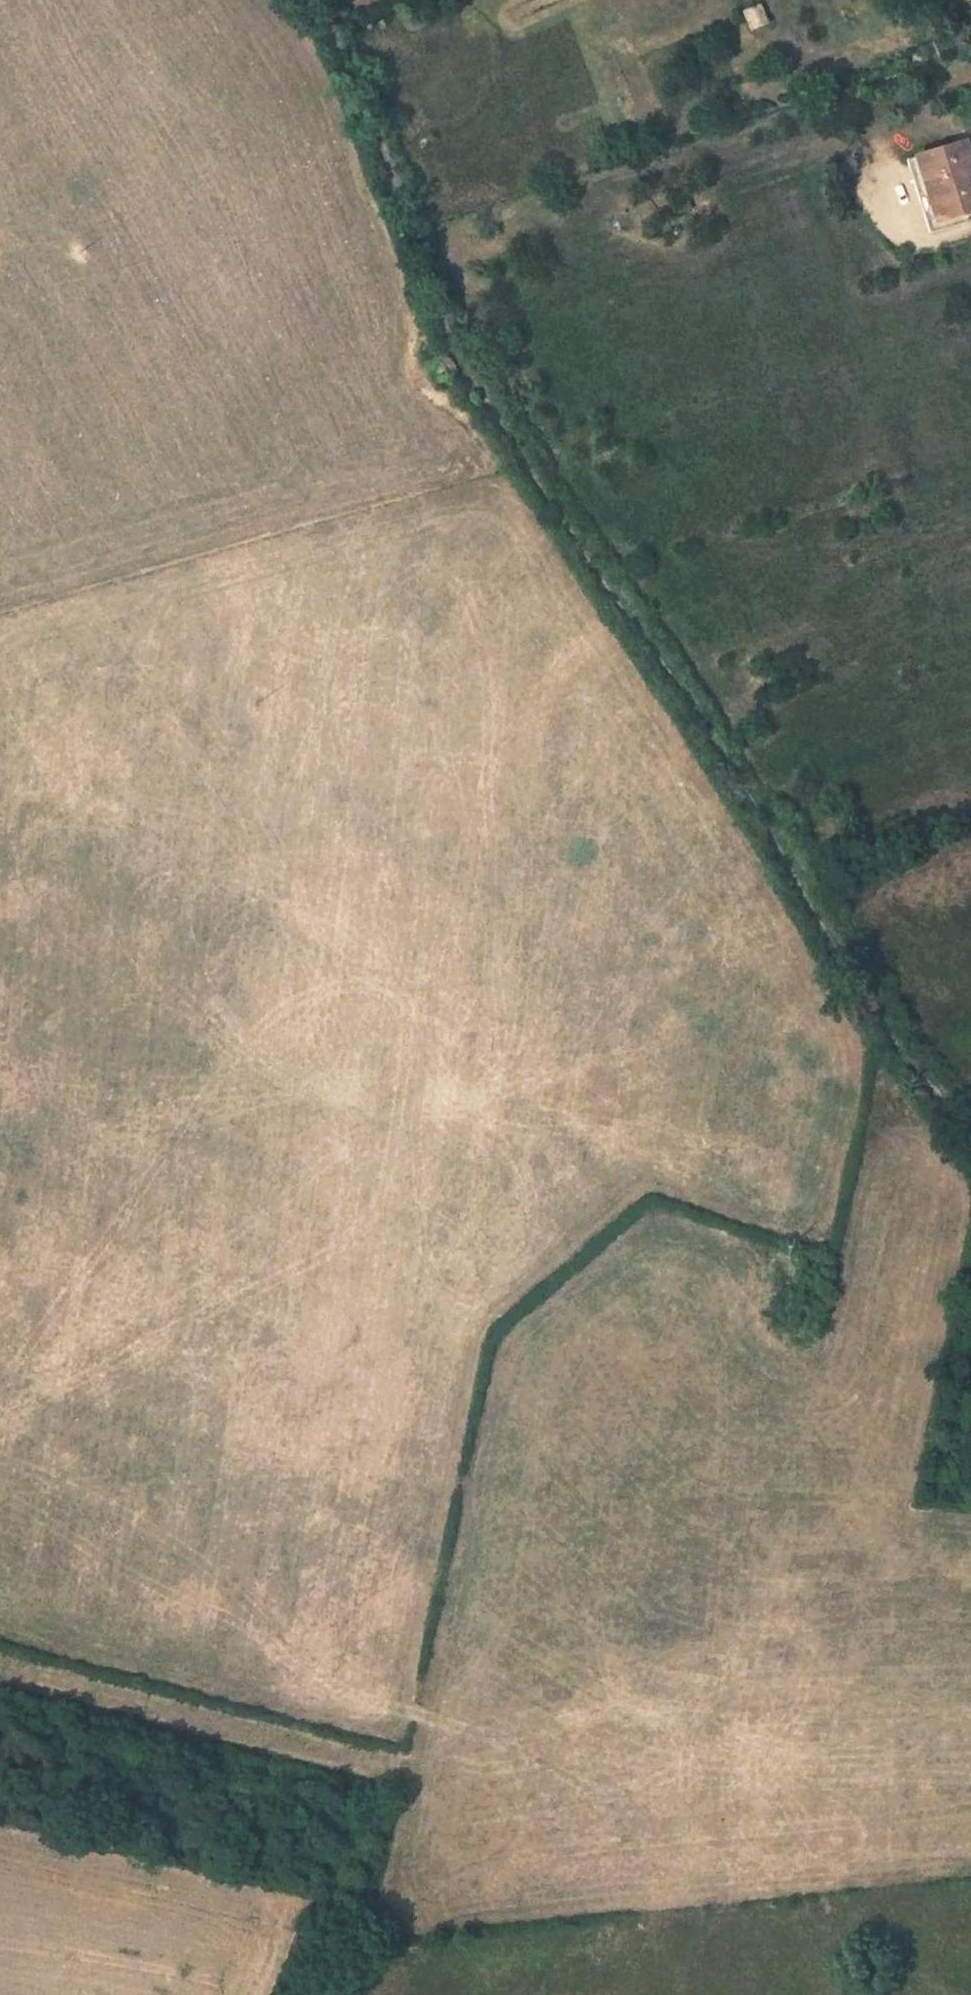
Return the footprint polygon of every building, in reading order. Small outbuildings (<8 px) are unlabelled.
[(767,26),(757,2),(743,8),(752,31),(767,26)] [(959,149),(904,167),(919,214),(970,196),(970,184),(959,149)] [(970,224),(970,196),(919,214),(926,239),(970,224)]
